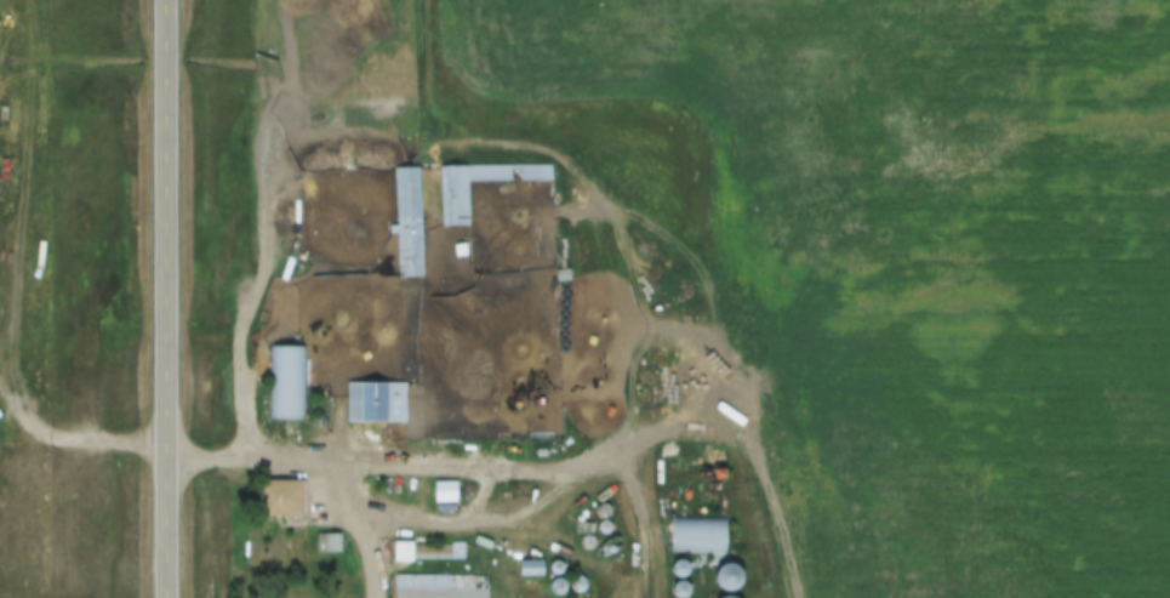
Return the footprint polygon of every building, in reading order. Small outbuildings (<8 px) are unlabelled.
[(554,182),(553,165),(441,166),(441,228),(469,227),(469,183),(554,182)] [(422,168),(395,169),(397,278),(423,278),(422,168)] [(306,346),(270,346),(270,420),(306,420),(306,346)] [(407,383),(346,383),(346,423),(407,423),(407,383)] [(301,480),(257,480),(257,518),(301,518),(301,480)] [(432,483),(432,505),(457,505),(457,483),(432,483)] [(669,553),(726,553),(726,519),(669,518),(669,553)] [(341,535),(317,535),(317,554),(341,554),(341,535)] [(464,562),(464,545),(393,545),(393,562),(464,562)] [(684,597),(689,588),(680,583),(689,566),(676,558),(667,573),(677,579),(671,589),(684,597)] [(542,562),(516,562),(516,577),(542,577),(542,562)] [(724,589),(739,577),(729,565),(714,577),(724,589)] [(394,577),(394,597),(488,597),(488,577),(394,577)]
